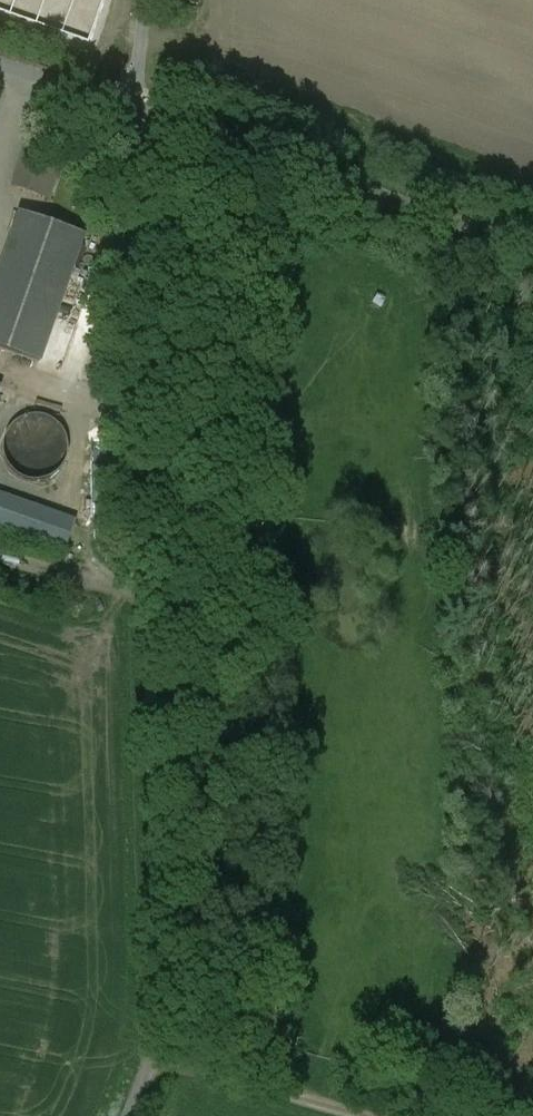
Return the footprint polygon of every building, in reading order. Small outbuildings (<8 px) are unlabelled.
[(58,197),(74,154),(34,140),(18,183),(58,197)] [(13,216),(0,254),(0,349),(32,360),(74,236),(13,216)] [(24,431),(37,466),(75,452),(60,411),(36,420),(39,426),(24,431)] [(65,522),(31,510),(23,534),(57,545),(65,522)]
